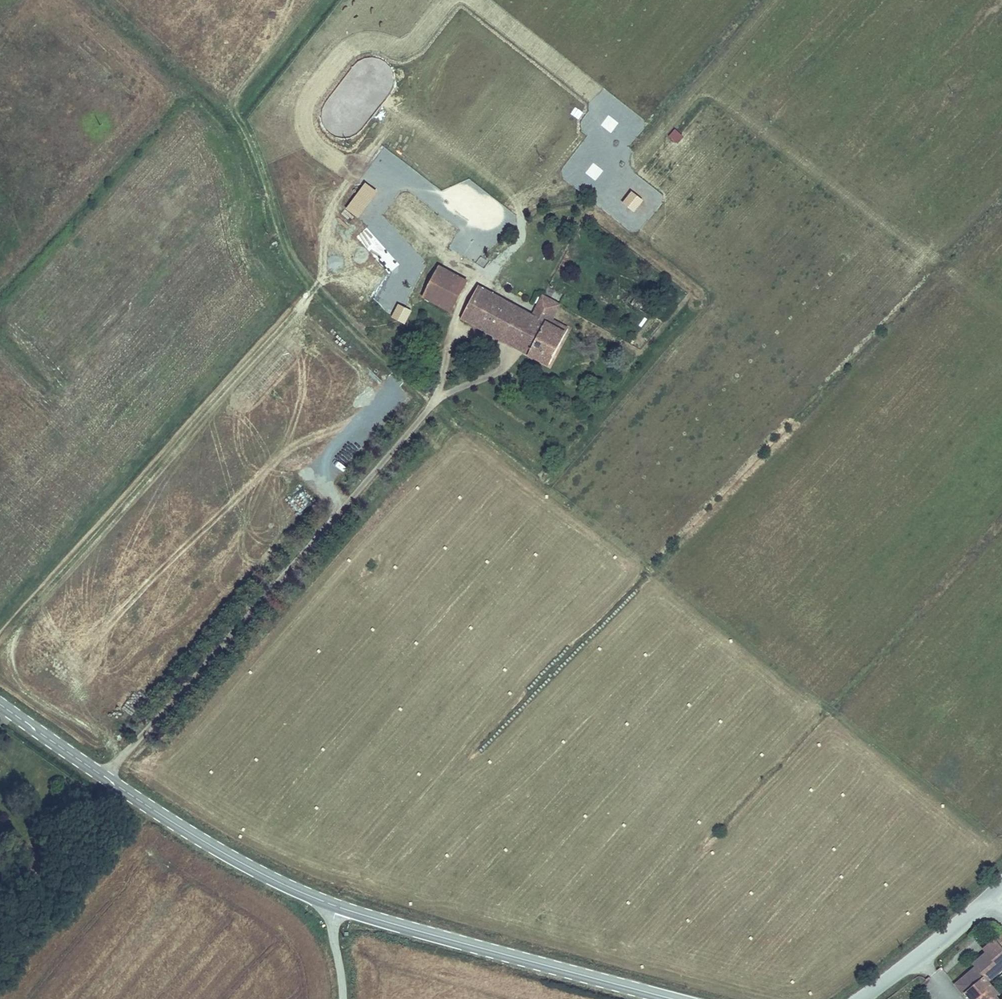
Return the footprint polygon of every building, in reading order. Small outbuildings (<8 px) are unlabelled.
[(439,268),(423,298),(452,313),(468,282),(439,268)] [(532,317),(477,288),(460,319),(491,336),(494,330),(504,336),(501,341),(548,367),(568,330),(559,325),(556,331),(545,325),(550,317),(544,314),(550,303),(542,298),(532,317)] [(561,308),(550,303),(544,314),(550,317),(545,325),(556,331),(559,325),(553,322),(561,308)] [(494,330),(491,336),(501,341),(504,336),(494,330)] [(990,943),(982,950),(985,954),(982,957),(968,969),(971,971),(954,986),(962,995),(964,994),(969,998),(993,998),(994,998),(983,985),(1001,969),(1001,956),(990,943)]
